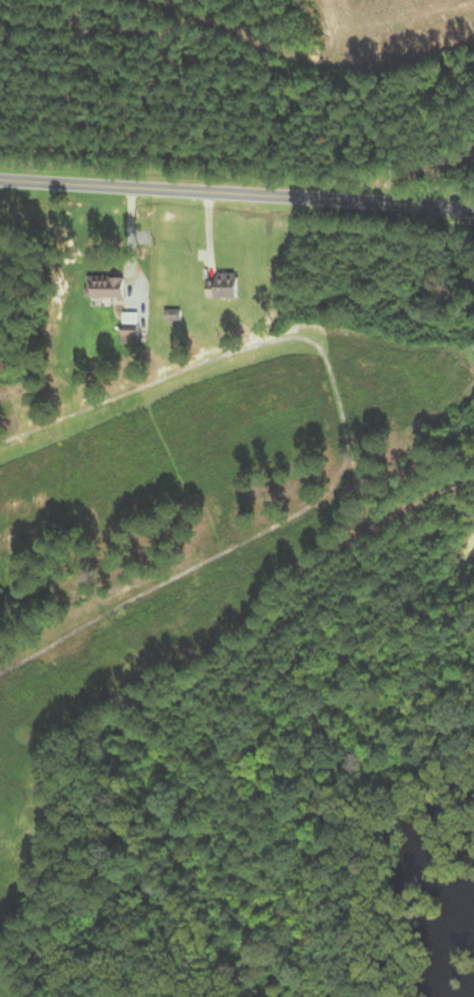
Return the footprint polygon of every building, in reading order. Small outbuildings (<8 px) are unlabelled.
[(94,276),(94,298),(127,298),(127,276),(94,276)] [(240,276),(209,276),(209,299),(240,299),(240,276)] [(141,342),(141,313),(125,313),(125,342),(141,342)]
